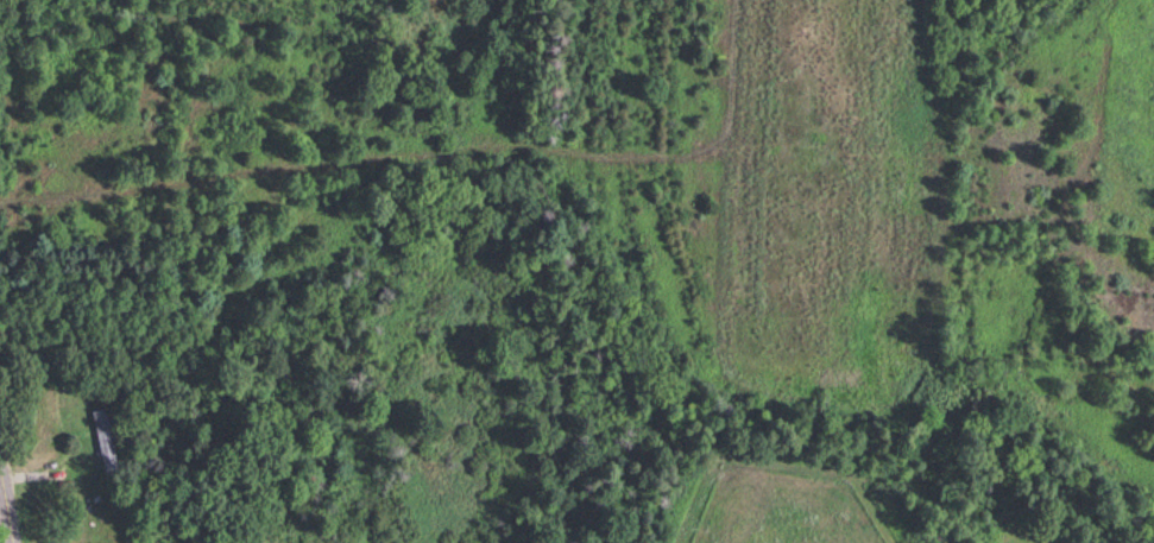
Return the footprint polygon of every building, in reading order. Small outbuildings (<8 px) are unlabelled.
[(91,414),(107,477),(121,474),(105,410),(91,414)]
